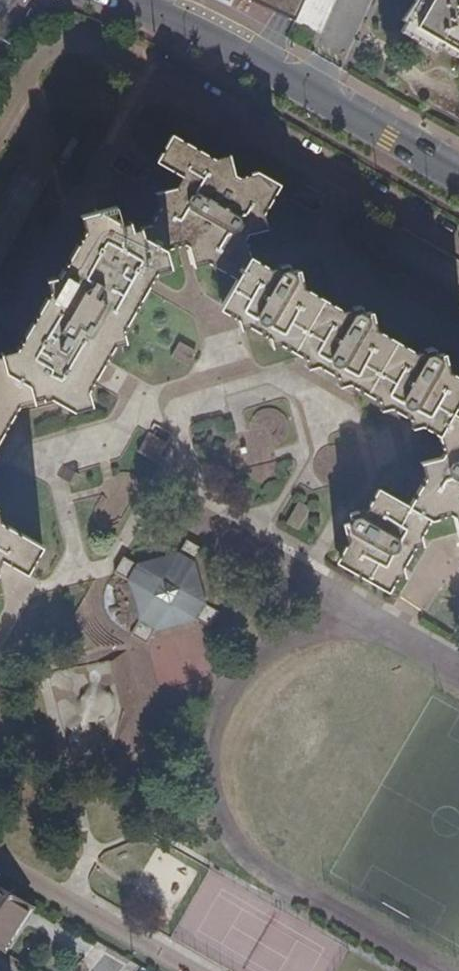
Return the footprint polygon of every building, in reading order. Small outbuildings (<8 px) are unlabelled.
[(302,6),(295,20),(321,33),(335,0),(305,0),(302,6)] [(416,6),(401,32),(405,34),(437,52),(440,47),(458,59),(458,0),(420,0),(416,6)] [(458,534),(458,416),(451,411),(458,397),(458,377),(449,371),(444,353),(437,355),(434,353),(432,347),(416,352),(376,329),(370,311),(363,313),(362,312),(361,305),(343,310),(304,287),(299,270),(293,272),(290,270),(288,264),(269,267),(250,257),(245,239),(246,235),(267,229),(263,213),(279,184),(257,171),(238,176),(235,174),(229,154),(214,159),(172,135),(156,162),(182,176),(175,187),(155,192),(159,206),(149,223),(131,229),(129,221),(120,224),(115,206),(80,215),(84,229),(57,277),(47,279),(49,290),(17,348),(0,352),(0,438),(19,407),(50,396),(73,409),(91,404),(88,389),(114,344),(124,341),(122,329),(155,271),(171,267),(166,249),(188,244),(194,267),(209,263),(237,280),(220,309),(237,318),(239,326),(249,325),(269,336),(271,346),(280,343),(305,358),(308,367),(317,364),(336,375),(339,384),(348,382),(377,399),(379,407),(388,405),(410,418),(412,426),(421,424),(438,434),(443,453),(440,457),(420,462),(424,476),(407,505),(377,487),(366,506),(349,511),(351,517),(349,521),(343,521),(347,539),(335,559),(387,589),(395,576),(403,574),(401,565),(413,545),(421,544),(419,534),(429,518),(448,512),(452,514),(458,534)] [(171,356),(189,365),(196,350),(179,341),(171,356)] [(157,461),(166,442),(148,434),(139,453),(157,461)] [(2,558),(27,572),(43,545),(1,520),(0,517),(0,562),(2,558)] [(131,580),(142,619),(134,633),(149,642),(158,627),(197,618),(212,626),(221,611),(206,602),(195,564),(204,548),(189,539),(180,554),(141,564),(127,555),(117,571),(131,580)] [(31,903),(0,886),(0,948),(1,948),(31,903)]
